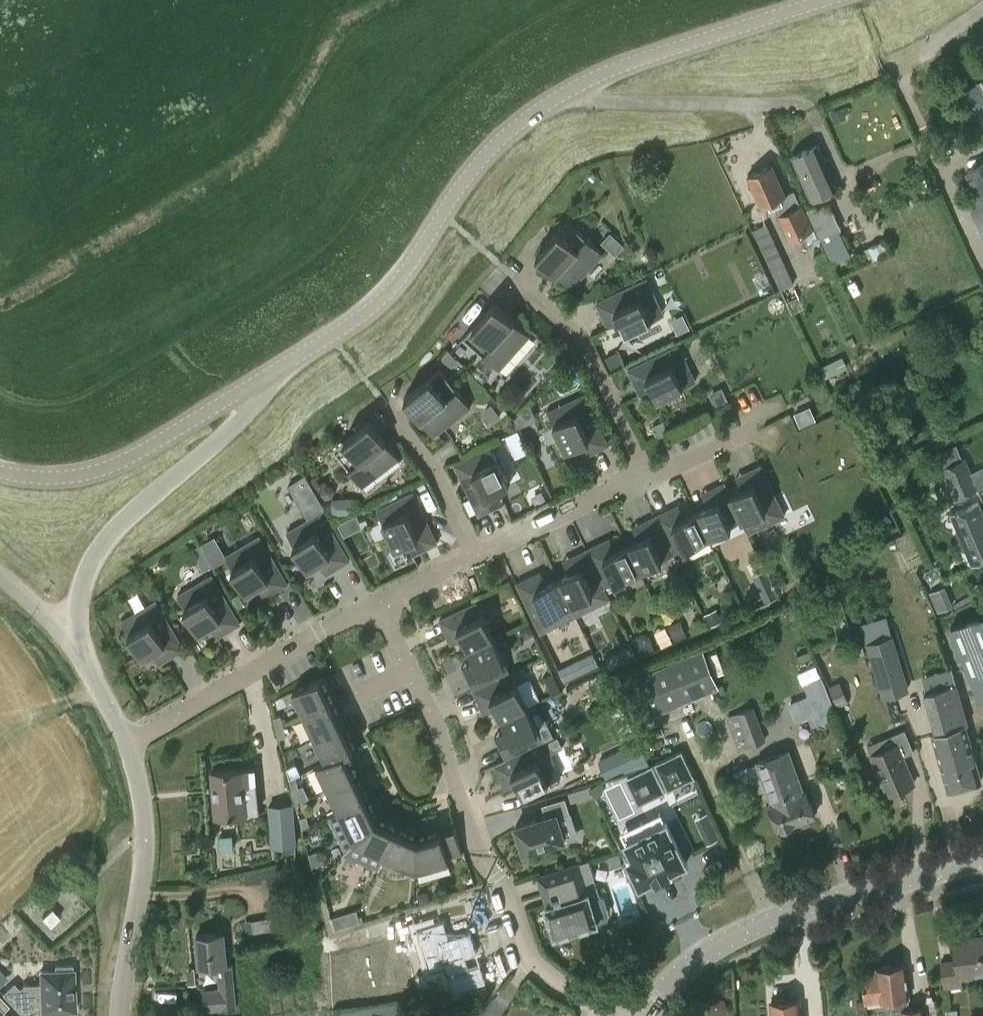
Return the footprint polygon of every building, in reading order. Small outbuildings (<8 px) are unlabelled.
[(977,83),(977,84),(957,93),(976,131),(982,127),(982,80),(977,83)] [(842,107),(831,111),(835,121),(846,117),(842,107)] [(811,199),(836,188),(817,145),(792,157),(811,199)] [(976,190),(982,186),(982,163),(967,171),(976,190)] [(790,240),(794,239),(797,239),(801,237),(802,235),(814,229),(802,205),(800,205),(794,191),(785,195),(771,165),(747,176),(762,207),(768,204),(770,209),(775,207),(790,240)] [(841,229),(829,205),(808,215),(820,239),(821,239),(832,263),(843,258),(850,255),(839,230),(841,229)] [(586,239),(567,221),(536,255),(546,265),(547,265),(571,287),(603,253),(586,238),(586,239)] [(767,225),(753,232),(781,292),(794,287),(789,276),(779,252),(767,225)] [(610,232),(601,242),(615,255),(624,245),(610,232)] [(608,327),(620,322),(626,333),(652,321),(651,321),(664,315),(646,279),(596,303),(608,327)] [(499,370),(530,335),(504,313),(505,312),(494,303),(463,337),(482,355),(499,370)] [(695,381),(678,345),(628,369),(639,394),(652,388),(657,400),(683,387),(695,381)] [(441,369),(404,398),(413,409),(433,435),(470,407),(457,389),(456,390),(441,369)] [(583,457),(608,445),(584,395),(548,412),(554,424),(553,425),(566,450),(577,445),(583,457)] [(795,413),(800,425),(814,418),(809,406),(795,413)] [(348,469),(362,487),(398,459),(378,432),(378,431),(370,420),(333,448),(348,469)] [(509,485),(496,459),(496,460),(490,447),(454,465),(478,515),(503,503),(497,491),(509,485)] [(979,489),(966,458),(935,471),(948,502),(979,489)] [(741,490),(731,495),(742,520),(748,533),(784,516),(784,515),(760,465),(736,477),(741,490)] [(708,537),(731,526),(742,520),(731,495),(725,483),(701,494),(707,507),(696,512),(708,537)] [(383,522),(382,523),(395,548),(406,543),(412,555),(437,543),(413,493),(377,510),(383,522)] [(978,503),(951,515),(972,564),(982,560),(982,515),(978,503)] [(679,505),(655,516),(673,554),(684,548),(685,549),(708,537),(696,512),(684,517),(679,505)] [(349,560),(321,512),(286,532),(294,544),(293,544),(308,569),(319,562),(326,574),(349,560)] [(362,526),(356,514),(338,524),(344,535),(362,526)] [(655,516),(632,527),(638,540),(626,545),(639,571),(662,559),(673,554),(655,516)] [(232,568),(246,593),(257,586),(264,598),(288,584),(259,536),(225,556),(232,568)] [(205,569),(224,559),(212,538),(193,548),(205,569)] [(610,538),(586,550),(604,587),(616,582),(639,571),(626,545),(616,551),(610,538)] [(568,573),(558,579),(576,615),(575,616),(610,599),(604,587),(586,550),(562,561),(568,573)] [(576,615),(558,579),(546,584),(540,572),(516,583),(534,621),(540,633),(575,616),(576,615)] [(772,598),(772,573),(760,573),(761,598),(772,598)] [(184,607),(198,632),(210,625),(216,637),(240,623),(212,575),(177,595),(184,607)] [(945,587),(931,591),(937,610),(951,605),(945,587)] [(160,663),(184,649),(156,601),(121,621),(128,633),(142,657),(154,651),(160,663)] [(463,639),(468,650),(494,637),(483,614),(482,614),(477,602),(439,621),(450,645),(463,639)] [(882,698),(909,690),(892,635),(886,614),(860,621),(867,643),(865,643),(882,698)] [(949,628),(978,702),(982,700),(982,615),(949,628)] [(461,667),(472,691),(510,672),(505,661),(494,637),(468,650),(474,661),(461,667)] [(633,719),(719,686),(704,650),(634,677),(638,688),(623,694),(633,719)] [(564,680),(597,664),(592,653),(559,669),(564,680)] [(982,780),(965,725),(968,724),(956,684),(951,667),(921,675),(926,693),(923,693),(935,733),(932,734),(948,790),(982,780)] [(516,683),(510,672),(472,691),(484,714),(496,708),(502,719),(527,707),(516,683)] [(552,672),(544,676),(552,693),(560,689),(552,672)] [(292,691),(304,715),(336,699),(325,676),(292,691)] [(829,689),(828,689),(835,706),(836,705),(838,707),(849,703),(840,682),(829,688),(829,689)] [(828,689),(793,701),(800,719),(835,706),(828,689)] [(315,739),(348,723),(336,699),(304,715),(315,739)] [(494,736),(506,759),(543,741),(538,730),(527,707),(502,719),(507,730),(494,736)] [(742,749),(766,741),(754,707),(730,716),(742,749)] [(274,715),(277,728),(284,725),(280,713),(274,715)] [(316,765),(317,766),(359,746),(348,723),(315,739),(326,761),(316,765)] [(279,736),(286,735),(284,725),(277,728),(279,736)] [(915,784),(903,757),(902,755),(914,751),(904,729),(866,745),(870,755),(880,779),(887,795),(915,784)] [(558,737),(545,743),(550,754),(563,747),(558,737)] [(545,743),(544,741),(543,741),(506,759),(493,765),(500,779),(505,789),(518,784),(523,795),(549,783),(548,783),(561,777),(550,754),(545,743)] [(647,758),(639,741),(621,750),(618,751),(599,760),(607,777),(625,768),(626,771),(650,764),(647,758)] [(317,766),(328,789),(360,773),(350,751),(359,747),(359,746),(317,766)] [(694,776),(682,751),(657,763),(670,788),(694,776)] [(788,751),(757,762),(772,805),(770,806),(778,829),(784,827),(786,828),(792,826),(793,823),(815,816),(806,793),(804,793),(788,751)] [(286,766),(290,778),(296,776),(293,764),(286,766)] [(639,800),(639,799),(660,789),(660,790),(662,789),(661,787),(660,787),(650,767),(651,766),(650,765),(648,765),(648,766),(628,776),(627,776),(626,777),(626,778),(627,778),(627,779),(637,799),(636,799),(637,801),(639,800)] [(215,817),(246,815),(245,812),(259,811),(258,784),(248,784),(247,769),(212,773),(212,779),(215,817)] [(339,812),(372,797),(363,779),(360,773),(328,789),(339,812)] [(298,785),(296,776),(290,778),(292,787),(298,785)] [(564,795),(541,802),(544,814),(514,823),(522,849),(532,846),(533,849),(547,844),(546,842),(563,837),(556,814),(568,810),(564,795)] [(339,812),(354,843),(381,815),(372,797),(339,812)] [(268,804),(270,847),(296,845),(293,803),(268,804)] [(707,850),(723,843),(709,810),(693,817),(707,850)] [(378,870),(385,857),(400,824),(381,815),(354,843),(343,854),(378,870)] [(303,828),(309,827),(306,816),(300,818),(303,828)] [(669,870),(668,869),(682,862),(683,863),(684,862),(684,860),(683,860),(665,823),(666,823),(665,821),(663,822),(626,840),(624,841),(624,842),(625,842),(634,861),(630,863),(628,859),(628,858),(626,859),(626,860),(627,860),(638,882),(637,882),(638,884),(640,883),(654,876),(654,877),(655,877),(655,876),(667,870),(668,871),(669,870)] [(453,823),(418,832),(416,871),(449,861),(448,857),(462,853),(453,823)] [(385,857),(416,871),(418,832),(400,824),(385,857)] [(308,852),(312,864),(323,861),(320,849),(308,852)] [(537,877),(546,905),(555,935),(598,922),(597,920),(607,917),(608,914),(604,899),(601,898),(600,898),(593,875),(584,878),(580,863),(537,877)] [(269,892),(292,885),(288,871),(266,878),(269,892)] [(42,917),(50,926),(60,917),(52,908),(42,917)] [(356,909),(343,912),(346,923),(359,920),(356,909)] [(343,912),(331,916),(335,927),(346,923),(343,912)] [(281,915),(254,917),(255,932),(282,930),(281,915)] [(445,998),(493,983),(478,937),(439,948),(433,929),(405,937),(420,979),(436,974),(445,998)] [(217,965),(218,989),(202,991),(203,1011),(236,1008),(232,964),(227,965),(224,934),(196,936),(198,967),(217,965)] [(979,941),(954,944),(956,960),(940,962),(944,987),(962,985),(961,977),(973,976),(972,971),(982,969),(982,936),(978,937),(979,941)] [(11,978),(2,986),(14,1000),(23,992),(21,990),(27,990),(27,1004),(55,1004),(54,960),(26,960),(26,980),(20,980),(16,984),(11,978)] [(924,1006),(909,1007),(908,997),(909,996),(907,979),(905,979),(903,963),(877,966),(878,971),(863,973),(866,1002),(890,999),(892,1015),(925,1015),(924,1006)] [(1,1012),(9,1004),(0,995),(0,1015),(4,1015),(1,1012)] [(799,998),(786,999),(786,996),(784,996),(776,997),(776,1000),(772,1000),(773,1015),(800,1015),(799,998)]
